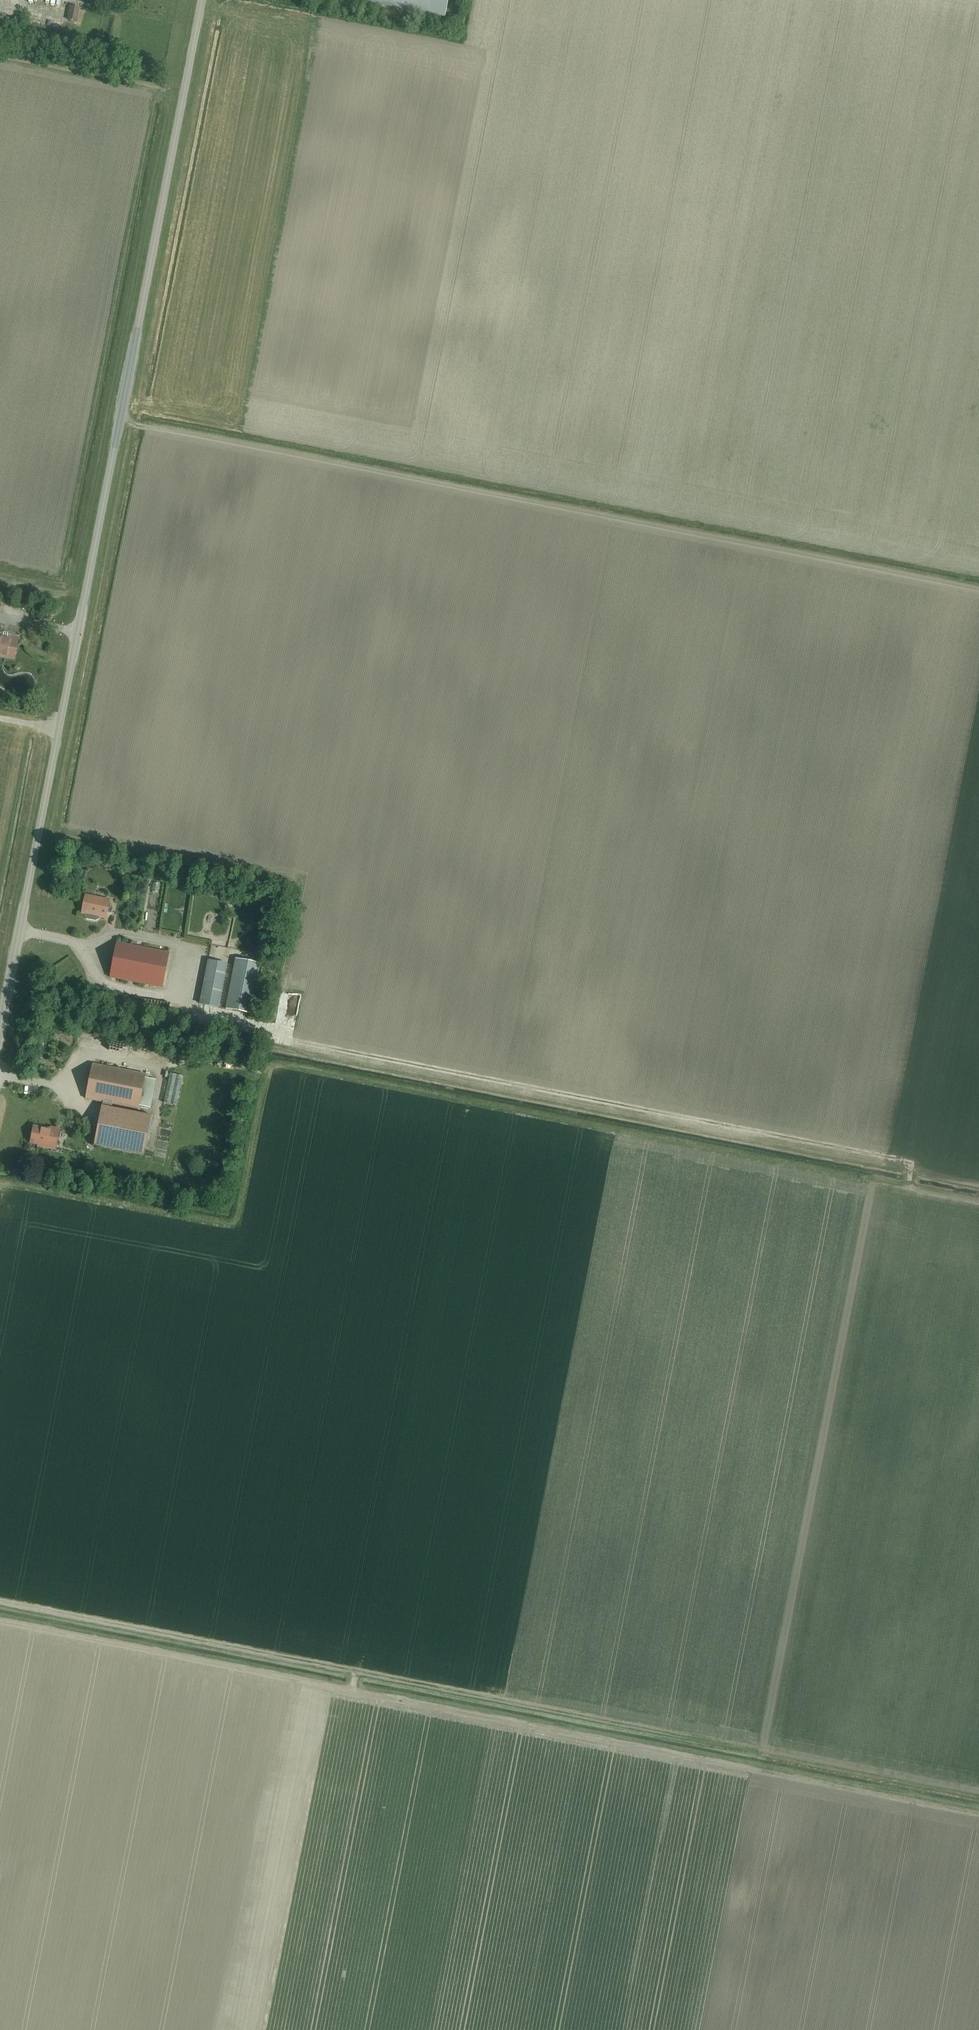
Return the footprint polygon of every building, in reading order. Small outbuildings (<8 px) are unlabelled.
[(445,14),(448,0),(371,0),(445,14)] [(82,12),(84,5),(76,3),(75,11),(82,12)] [(17,641),(0,638),(0,657),(14,659),(17,641)] [(111,914),(112,906),(108,906),(109,900),(85,895),(82,913),(105,918),(107,913),(111,914)] [(162,988),(169,953),(116,943),(109,977),(162,988)] [(250,1014),(260,964),(236,959),(225,1009),(250,1014)] [(218,1008),(226,965),(208,961),(199,1004),(218,1008)] [(146,1075),(92,1064),(85,1099),(103,1102),(102,1106),(101,1106),(94,1145),(143,1155),(151,1115),(111,1108),(112,1104),(140,1110),(146,1075)] [(173,1083),(181,1083),(181,1071),(173,1072),(173,1083)] [(55,1150),(59,1129),(50,1127),(50,1129),(33,1126),(30,1143),(38,1144),(37,1147),(55,1150)]
